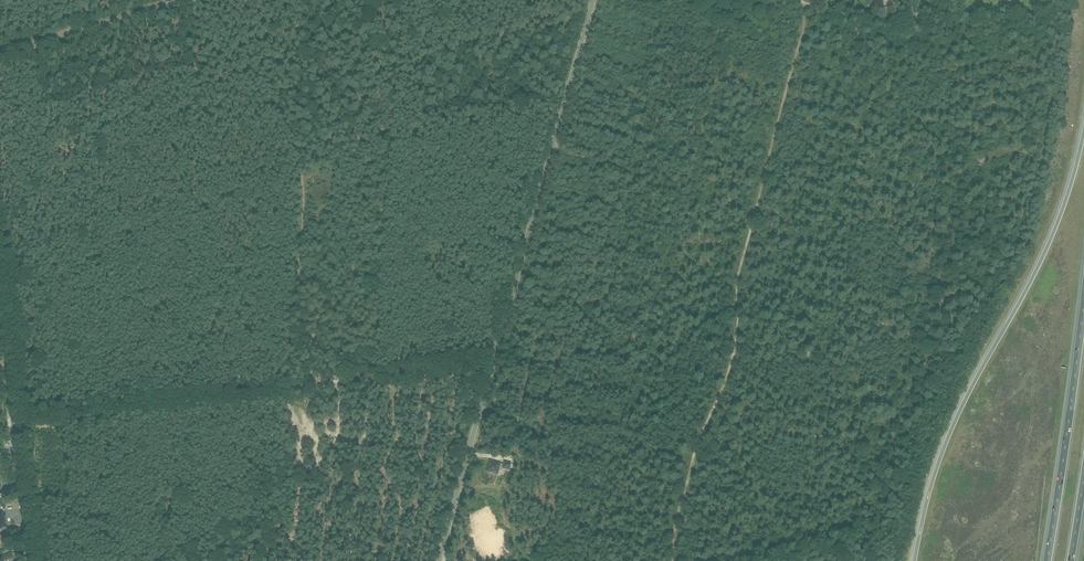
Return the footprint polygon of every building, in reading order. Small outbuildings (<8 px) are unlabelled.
[(489,460),(487,468),(487,469),(487,470),(488,471),(489,471),(489,472),(497,474),(499,466),(503,467),(502,468),(509,470),(509,468),(510,464),(511,463),(504,461),(503,464),(500,463),(489,460)] [(489,510),(487,507),(476,513),(481,524),(495,517),(492,509),(489,510)] [(499,528),(491,530),(492,537),(488,538),(489,540),(501,537),(499,528)] [(9,534),(6,531),(4,533),(0,537),(0,545),(8,536),(7,536),(9,534)]
